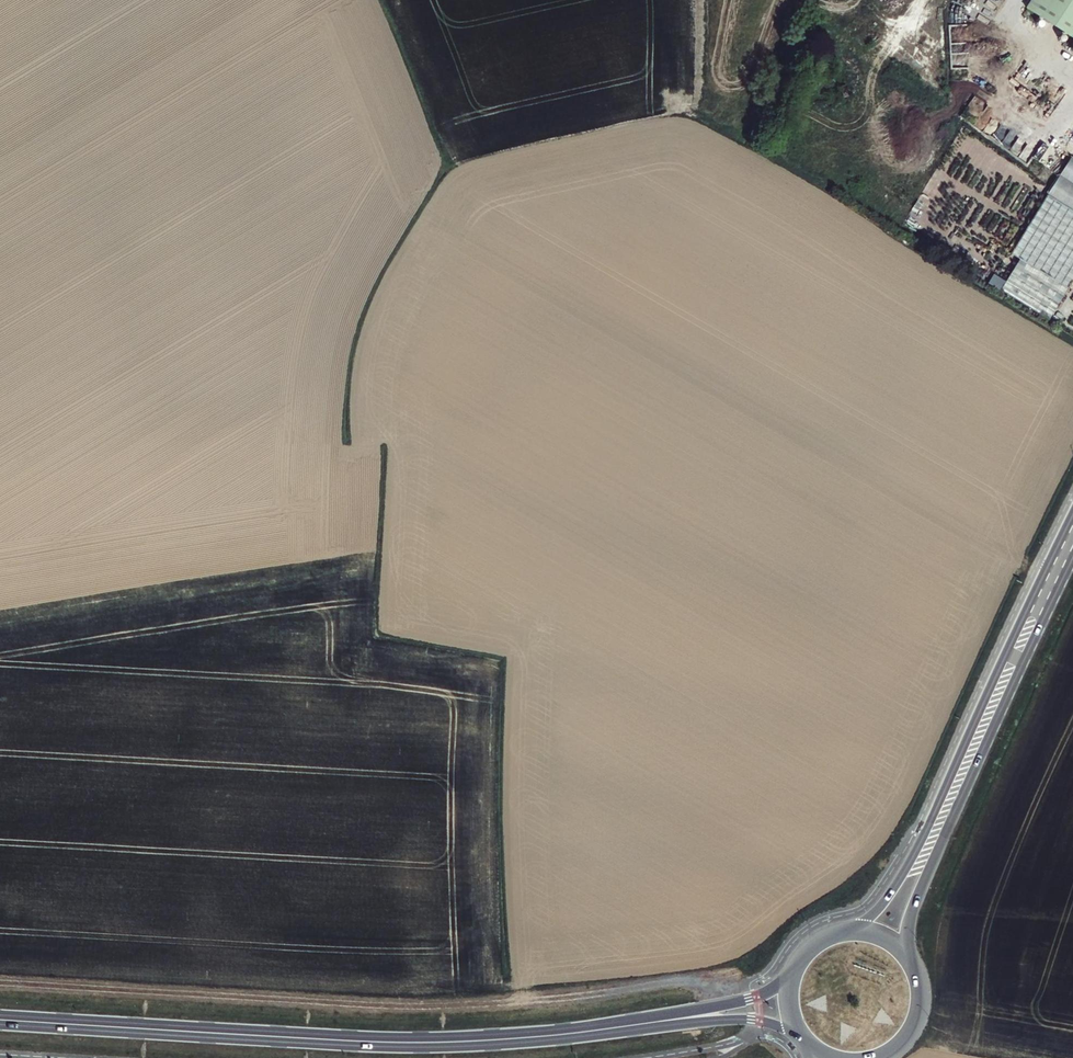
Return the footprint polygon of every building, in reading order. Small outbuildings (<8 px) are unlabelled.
[(1021,4),(1072,37),(1072,0),(1024,0),(1021,4)] [(1069,154),(1047,192),(1072,207),(1072,157),(1069,154)] [(1019,259),(1000,294),(1051,319),(1069,285),(1019,259)]
